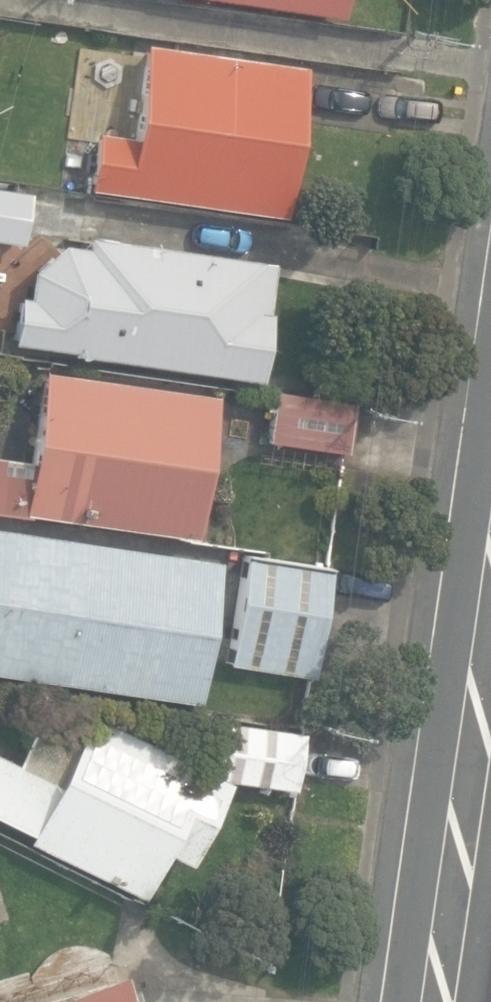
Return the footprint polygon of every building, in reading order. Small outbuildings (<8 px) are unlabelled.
[(339,16),(342,0),(222,0),(339,16)] [(87,184),(280,215),(304,69),(152,45),(138,42),(133,68),(122,137),(95,133),(87,184)] [(25,193),(0,189),(0,242),(18,244),(25,193)] [(10,342),(258,377),(260,362),(263,357),(265,351),(266,345),(266,339),(264,333),(274,264),(87,238),(86,246),(62,242),(30,269),(26,295),(17,294),(10,342)] [(192,539),(195,522),(199,514),(202,506),(203,498),(203,489),(202,481),(215,396),(38,368),(21,475),(0,472),(0,515),(29,519),(30,513),(192,539)] [(264,439),(343,451),(350,403),(271,392),(264,439)] [(197,702),(200,684),(203,675),(205,666),(206,656),(206,647),(218,562),(0,529),(0,673),(197,702)] [(228,663),(314,675),(328,568),(242,557),(228,663)] [(89,714),(73,747),(29,726),(12,762),(0,756),(0,824),(27,837),(23,847),(137,901),(161,851),(187,863),(226,780),(89,714)] [(302,725),(229,716),(222,766),(296,775),(302,725)] [(45,1001),(143,1001),(139,988),(129,991),(126,979),(45,1001)]
